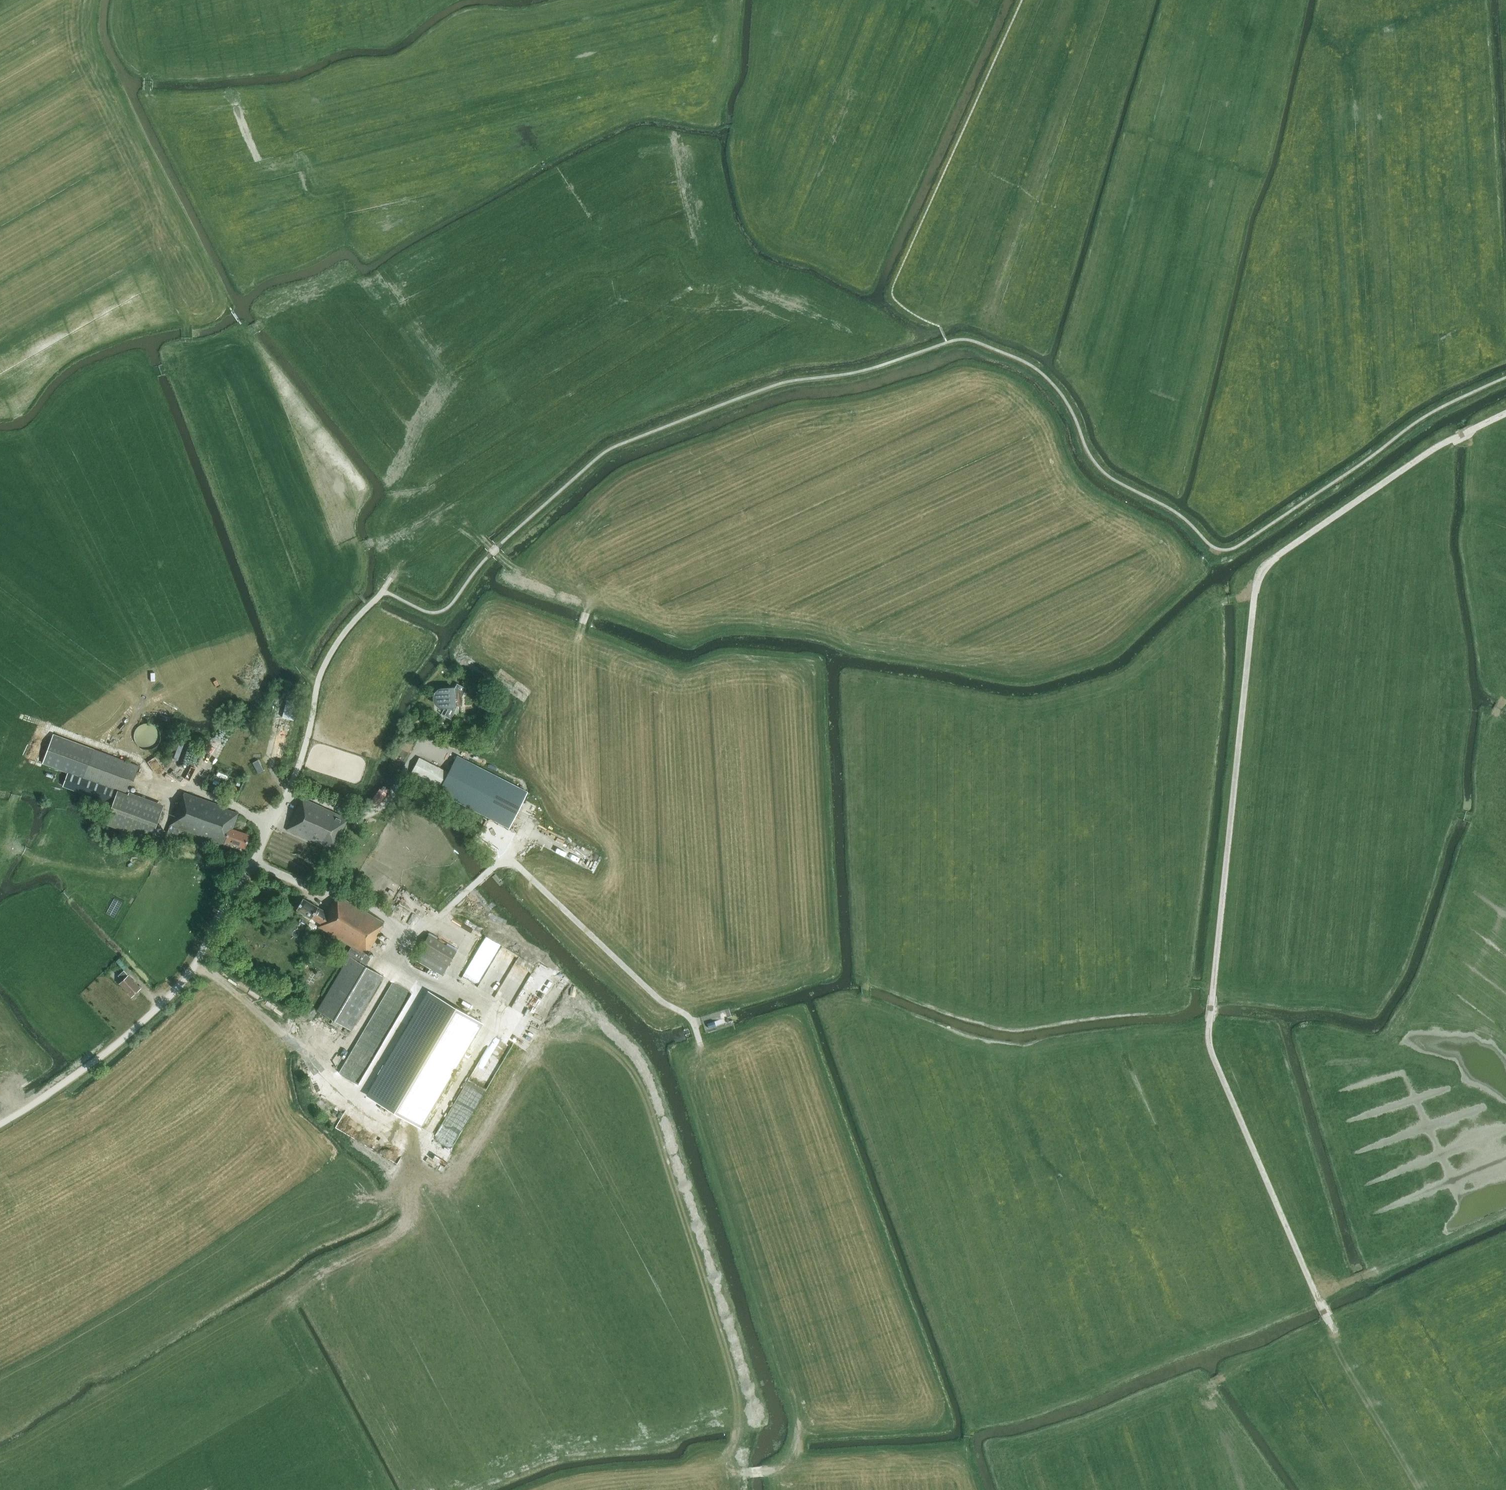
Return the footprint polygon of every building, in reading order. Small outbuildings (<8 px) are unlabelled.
[(466,688),(457,684),(454,689),(441,689),(439,690),(438,691),(436,692),(436,693),(435,694),(434,695),(434,696),(434,697),(434,698),(434,699),(434,700),(435,701),(435,702),(435,703),(436,703),(437,705),(438,706),(440,706),(441,707),(442,707),(443,707),(444,707),(445,707),(441,714),(450,719),(457,706),(462,706),(462,697),(466,688)] [(143,724),(139,726),(136,729),(134,733),(134,737),(135,741),(137,745),(140,747),(143,749),(147,750),(151,749),(155,747),(158,744),(159,740),(160,736),(159,732),(157,729),(154,726),(151,724),(147,724),(143,724)] [(138,766),(53,735),(42,764),(68,773),(63,786),(112,804),(105,824),(150,841),(160,814),(134,805),(138,795),(129,792),(138,766)] [(413,743),(403,738),(399,748),(408,752),(413,743)] [(419,758),(410,777),(510,828),(527,792),(457,756),(448,773),(419,758)] [(258,760),(253,763),(258,773),(263,770),(258,760)] [(373,798),(380,803),(387,794),(380,789),(373,798)] [(181,802),(179,801),(167,833),(177,836),(180,828),(224,844),(225,841),(245,848),(250,835),(232,829),(238,813),(225,809),(226,807),(184,793),(181,802)] [(334,849),(348,819),(303,798),(299,806),(298,805),(287,830),(319,844),(319,843),(334,849)] [(536,806),(525,800),(520,810),(531,816),(536,806)] [(379,931),(384,923),(337,895),(327,913),(303,899),(296,909),(320,923),(318,927),(352,947),(342,962),(345,964),(318,1011),(351,1030),(383,976),(366,966),(371,957),(367,955),(380,932),(379,931)] [(442,976),(457,951),(428,935),(420,949),(419,948),(414,959),(442,976)] [(492,965),(496,955),(479,949),(474,964),(488,969),(490,964),(492,965)] [(128,965),(123,960),(118,965),(122,970),(128,965)] [(131,997),(141,988),(125,972),(120,976),(123,980),(119,984),(131,997)] [(421,1127),(482,1023),(430,992),(368,1095),(421,1127)]
